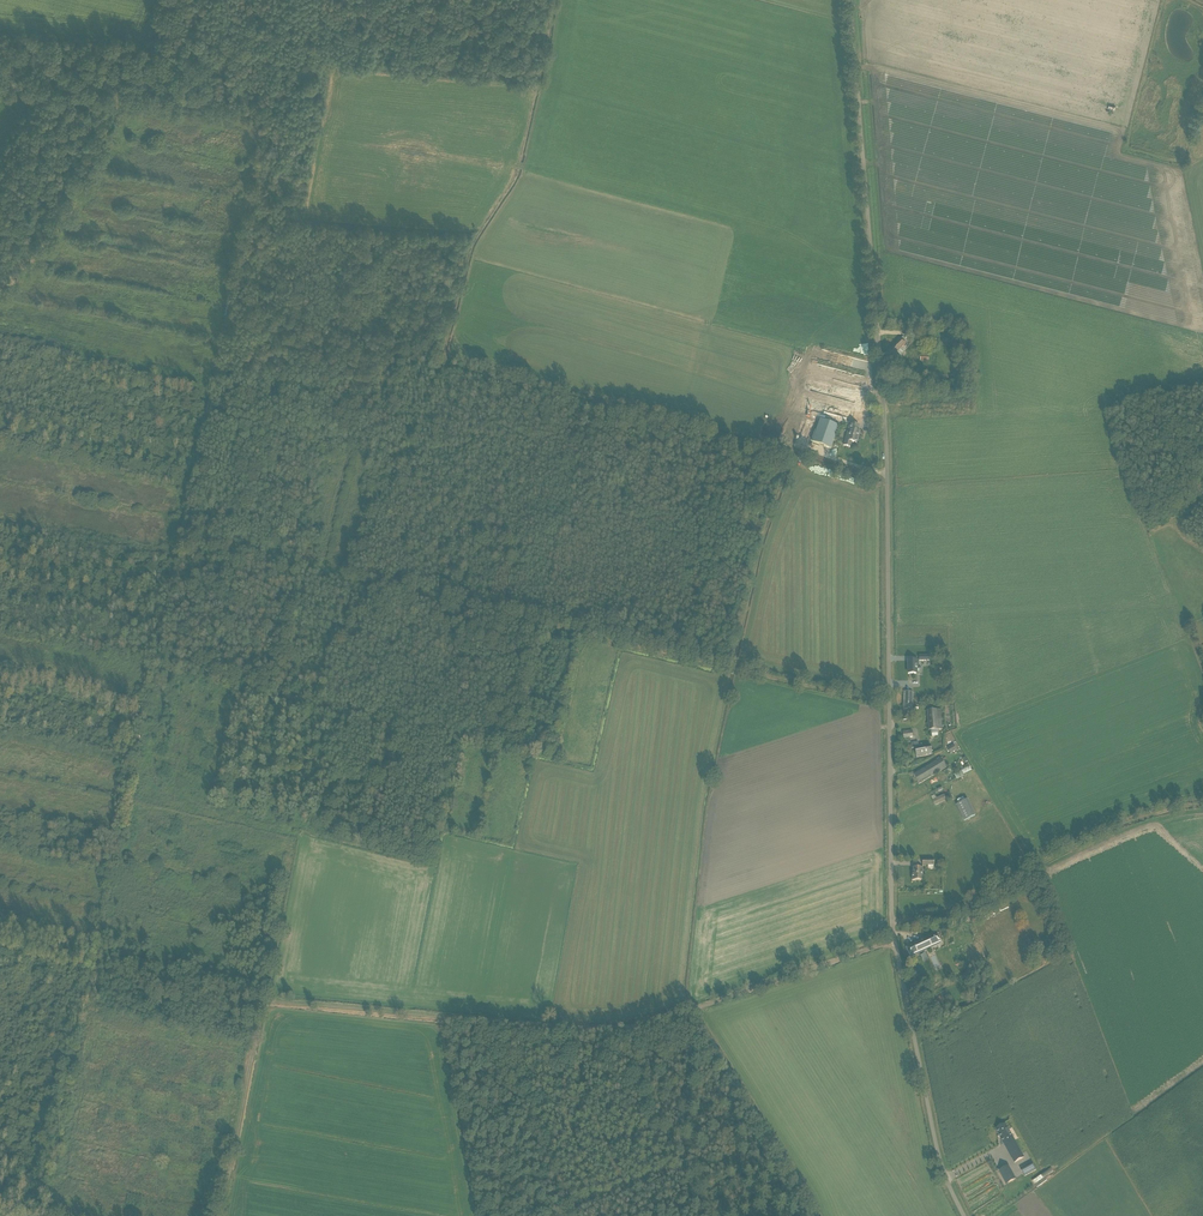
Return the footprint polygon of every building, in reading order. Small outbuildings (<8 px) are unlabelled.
[(920,334),(921,347),(929,347),(929,334),(920,334)] [(884,354),(886,356),(891,360),(906,344),(899,337),(884,354)] [(863,398),(812,384),(805,410),(856,424),(863,398)] [(815,421),(803,417),(796,436),(809,440),(815,421)] [(820,419),(812,442),(831,448),(839,425),(820,419)] [(857,431),(859,425),(850,423),(848,427),(851,428),(848,440),(845,439),(844,445),(850,447),(852,441),(857,443),(860,431),(857,431)] [(918,660),(914,660),(908,660),(908,673),(916,673),(916,669),(918,668),(918,660)] [(915,692),(913,692),(903,691),(903,706),(912,706),(913,696),(915,696),(915,692)] [(912,721),(912,706),(903,706),(902,721),(908,721),(912,721)] [(938,733),(938,730),(942,730),(941,710),(927,710),(928,730),(932,730),(932,733),(938,733)] [(918,741),(916,742),(911,743),(912,748),(915,748),(916,757),(932,754),(930,744),(919,746),(918,741)] [(954,744),(947,748),(950,753),(957,750),(954,744)] [(947,767),(941,758),(913,775),(919,784),(947,767)] [(970,766),(953,773),(955,778),(972,771),(970,766)] [(944,794),(946,799),(952,797),(950,791),(944,794)] [(933,800),(932,800),(935,805),(946,800),(943,795),(936,798),(933,800)] [(957,804),(964,820),(975,815),(968,799),(957,804)] [(912,880),(922,880),(922,875),(923,875),(923,867),(913,867),(913,874),(912,874),(912,880)] [(969,916),(973,923),(979,920),(975,913),(969,916)] [(911,957),(916,955),(918,954),(917,952),(940,941),(936,933),(906,947),(911,957)] [(931,957),(935,968),(940,966),(936,955),(931,957)] [(1006,1124),(996,1129),(1015,1163),(1024,1157),(1006,1124)] [(1032,1163),(1021,1169),(1025,1176),(1036,1169),(1032,1163)] [(1000,1170),(1007,1183),(1016,1179),(1008,1166),(1000,1170)] [(1033,1180),(1037,1187),(1046,1181),(1042,1174),(1033,1180)]
